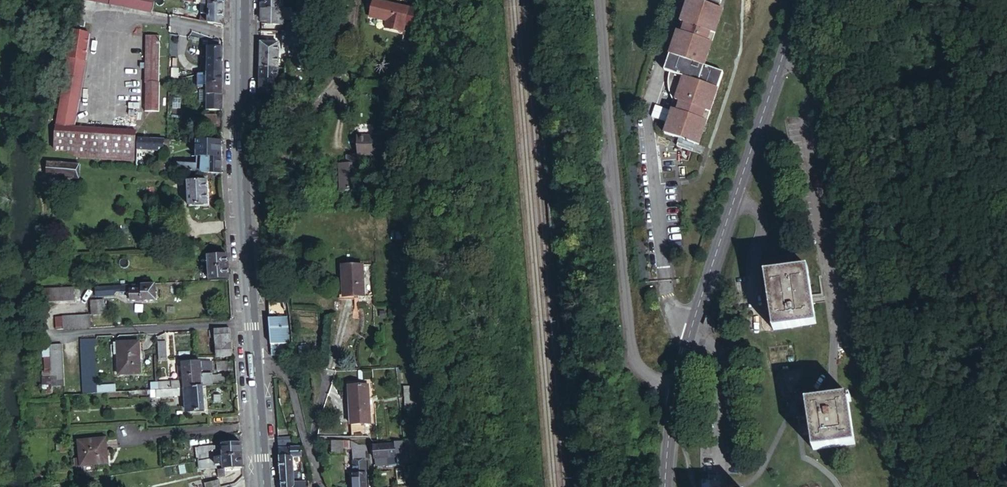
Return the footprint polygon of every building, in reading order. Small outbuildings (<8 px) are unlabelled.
[(155,13),(157,0),(90,0),(155,13)] [(699,144),(724,70),(707,64),(715,41),(710,40),(713,31),(718,32),(726,8),(722,7),(725,0),(707,0),(707,1),(704,0),(691,0),(684,20),(688,22),(685,31),(681,29),(672,53),(679,56),(674,71),(672,74),(671,77),(670,83),(670,87),(671,91),(672,93),(672,96),(673,98),(670,107),(673,108),(664,132),(679,137),(677,144),(692,150),(695,142),(699,144)] [(204,5),(203,20),(227,25),(227,5),(204,5)] [(285,18),(301,18),(302,14),(302,7),(285,7),(264,7),(263,19),(274,19),(274,23),(284,23),(285,18)] [(387,33),(404,32),(403,7),(371,8),(371,26),(386,25),(387,33)] [(288,29),(301,29),(301,18),(285,18),(284,23),(288,24),(288,29)] [(263,28),(263,37),(272,37),(274,29),(263,28)] [(95,33),(78,29),(71,56),(82,59),(87,60),(88,60),(95,33)] [(288,38),(288,29),(280,29),(280,33),(282,34),(282,38),(288,38)] [(148,39),(147,77),(161,77),(162,39),(148,39)] [(226,73),(227,48),(223,48),(223,43),(219,42),(219,40),(212,40),(211,71),(211,73),(226,73)] [(279,40),(263,40),(262,52),(279,52),(279,40)] [(211,71),(212,47),(204,47),(203,70),(211,71)] [(262,52),(262,66),(279,66),(279,52),(262,52)] [(672,53),(667,69),(674,71),(679,56),(672,53)] [(82,59),(71,56),(62,126),(60,152),(72,153),(83,159),(140,162),(142,138),(142,132),(80,127),(88,60),(87,60),(82,59)] [(262,66),(262,77),(279,78),(279,66),(262,66)] [(226,94),(226,73),(211,73),(210,94),(226,94)] [(161,77),(147,77),(147,86),(149,86),(148,113),(163,114),(163,86),(161,86),(161,77)] [(262,77),(262,91),(279,91),(279,79),(279,78),(262,77)] [(210,109),(226,110),(226,94),(210,94),(210,100),(210,109)] [(396,154),(395,136),(370,136),(370,155),(379,155),(396,154)] [(167,139),(144,138),(143,148),(167,149),(167,139)] [(196,173),(225,173),(226,142),(199,142),(198,165),(196,165),(196,173)] [(371,163),(370,155),(359,156),(359,163),(352,164),(352,189),(356,188),(372,188),(374,188),(373,163),(371,163)] [(379,155),(370,155),(371,163),(373,163),(379,163),(379,155)] [(82,166),(51,163),(50,176),(81,178),(82,166)] [(161,170),(196,173),(196,165),(162,163),(161,170)] [(210,180),(191,180),(191,205),(211,204),(210,180)] [(211,267),(231,267),(230,254),(210,255),(210,263),(211,267)] [(784,263),(764,265),(770,323),(814,318),(811,289),(808,260),(784,263)] [(365,295),(364,264),(345,266),(347,297),(365,295)] [(211,279),(232,278),(231,267),(211,267),(211,271),(211,279)] [(158,299),(157,282),(124,284),(124,285),(124,290),(124,293),(132,292),(132,300),(158,299)] [(118,290),(124,290),(124,285),(98,287),(98,295),(115,294),(118,290)] [(53,288),(54,302),(76,300),(75,287),(53,288)] [(42,289),(41,299),(44,299),(44,302),(54,302),(53,288),(42,289)] [(94,315),(107,313),(106,300),(93,300),(94,315)] [(725,307),(717,305),(714,315),(722,317),(725,307)] [(65,316),(66,329),(94,327),(93,315),(65,316)] [(271,316),(273,354),(275,354),(284,353),(284,342),(290,341),(289,315),(271,316)] [(57,316),(58,327),(58,329),(66,329),(65,316),(57,316)] [(217,356),(235,355),(234,344),(232,344),(232,339),(234,339),(233,327),(212,329),(212,333),(216,333),(217,356)] [(169,336),(161,336),(162,350),(169,350),(169,336)] [(87,385),(87,393),(98,392),(96,337),(84,337),(85,345),(84,345),(86,386),(87,385)] [(54,341),(48,341),(49,353),(43,354),(43,367),(40,368),(41,390),(63,388),(61,340),(55,340),(54,341)] [(141,341),(119,343),(120,374),(142,373),(141,341)] [(79,345),(82,393),(87,393),(87,385),(86,386),(84,345),(79,345)] [(312,345),(305,346),(306,357),(313,356),(312,345)] [(187,374),(214,372),(213,360),(187,362),(182,363),(180,365),(180,374),(187,374)] [(205,385),(215,384),(214,373),(214,372),(187,374),(188,381),(188,386),(205,385)] [(215,384),(232,383),(231,372),(214,373),(215,384)] [(162,388),(188,386),(188,381),(187,374),(180,374),(180,379),(162,380),(162,386),(162,388)] [(428,383),(419,384),(420,406),(429,406),(428,383)] [(100,392),(117,391),(117,384),(99,385),(100,392)] [(353,411),(372,410),(370,384),(352,385),(353,411)] [(207,410),(205,385),(188,386),(189,394),(190,410),(207,410)] [(189,394),(188,386),(162,388),(154,388),(154,396),(189,394)] [(826,390),(806,394),(815,444),(857,437),(849,394),(852,394),(852,389),(848,389),(848,386),(826,390)] [(354,424),(373,423),(372,410),(353,411),(354,424)] [(365,436),(373,423),(354,424),(354,436),(365,436)] [(87,438),(64,441),(67,468),(91,465),(87,438)] [(293,447),(296,446),(295,439),(279,440),(280,448),(293,447)] [(341,441),(329,441),(329,454),(341,454),(341,441)] [(226,456),(244,455),(243,443),(226,444),(225,445),(216,446),(217,457),(226,456)] [(406,467),(405,443),(397,444),(398,456),(389,458),(389,465),(389,468),(406,467)] [(397,444),(375,446),(376,459),(389,458),(398,456),(397,444)] [(200,447),(201,459),(217,457),(216,446),(200,447)] [(302,454),(302,446),(296,446),(293,447),(293,455),(302,454)] [(280,448),(282,474),(294,473),(293,455),(293,447),(280,448)] [(357,486),(369,486),(367,460),(369,459),(369,451),(362,452),(355,452),(357,486)] [(227,469),(245,467),(244,455),(226,456),(226,460),(226,467),(227,469)] [(217,457),(201,459),(203,467),(220,464),(219,461),(226,460),(226,456),(217,457)] [(389,458),(376,459),(374,459),(375,466),(389,465),(389,458)] [(429,484),(438,484),(437,470),(428,471),(429,484)] [(283,486),(308,486),(308,481),(305,481),(298,481),(295,481),(294,473),(282,474),(283,486)]
